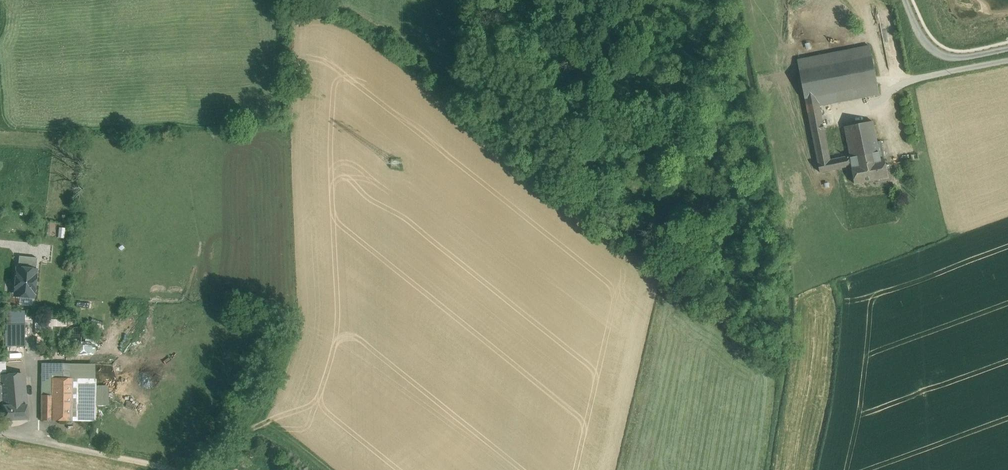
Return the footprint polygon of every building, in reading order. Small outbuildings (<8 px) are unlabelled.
[(838,53),(830,54),(798,60),(818,162),(820,172),(851,166),(852,166),(881,160),(879,152),(877,142),(873,121),(845,127),(850,156),(831,160),(820,106),(878,94),(879,95),(879,94),(879,95),(880,94),(879,93),(878,84),(872,55),(840,62),(838,53)] [(881,160),(852,166),(855,184),(888,177),(883,151),(879,152),(881,160)] [(13,291),(13,297),(35,299),(38,268),(36,268),(37,257),(19,256),(18,266),(16,266),(14,280),(6,279),(5,290),(13,291)] [(8,331),(24,331),(24,325),(24,312),(8,312),(8,325),(8,331)] [(87,340),(87,336),(87,333),(84,330),(81,328),(78,327),(74,328),(71,330),(69,333),(68,337),(69,340),(71,343),(74,345),(78,346),(82,345),(85,343),(87,340)] [(24,331),(8,331),(6,331),(5,346),(24,346),(24,331)] [(52,363),(42,363),(42,378),(52,378),(52,363)] [(3,400),(3,399),(26,397),(23,374),(3,376),(0,376),(0,400),(3,400)] [(52,378),(42,378),(41,395),(52,395),(52,420),(89,421),(89,379),(52,378)] [(52,395),(41,395),(41,420),(52,420),(52,395)] [(26,397),(3,399),(3,400),(3,405),(3,420),(28,419),(27,405),(26,397)]
